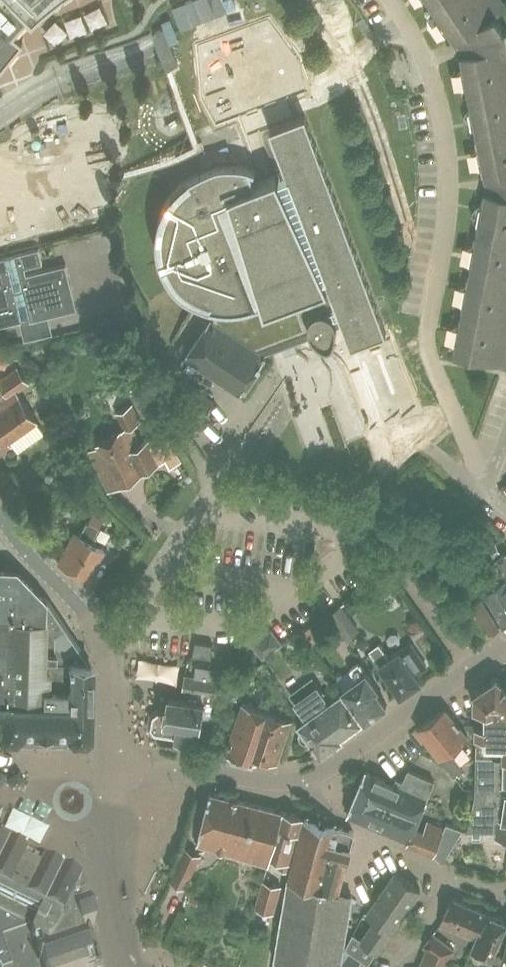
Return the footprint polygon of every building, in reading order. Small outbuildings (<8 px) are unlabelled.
[(21,35),(12,27),(27,9),(31,13),(42,3),(45,0),(0,0),(0,59),(21,35)] [(491,176),(492,185),(491,193),(486,193),(455,354),(505,364),(505,35),(505,30),(496,15),(505,9),(505,8),(501,0),(429,0),(456,41),(460,38),(465,46),(467,55),(462,55),(486,177),(491,176)] [(213,165),(209,166),(203,168),(189,132),(151,29),(150,29),(151,31),(62,63),(63,64),(151,32),(202,168),(198,170),(194,172),(190,174),(187,176),(183,179),(180,182),(177,185),(174,188),(171,192),(169,195),(149,182),(149,183),(168,196),(166,199),(164,203),(162,207),(161,211),(159,215),(158,220),(157,225),(157,229),(157,234),(157,239),(157,243),(158,248),(159,252),(160,257),(161,261),(147,267),(162,262),(163,266),(165,269),(167,273),(169,276),(172,281),(180,289),(185,293),(189,296),(193,298),(197,300),(202,302),(206,304),(211,305),(216,307),(213,318),(211,317),(185,354),(202,366),(240,392),(266,355),(264,353),(264,354),(263,353),(313,334),(315,337),(317,338),(319,340),(321,341),(323,343),(325,343),(328,344),(329,344),(330,343),(332,342),(333,341),(334,340),(335,337),(336,334),(336,331),(337,328),(337,325),(343,323),(351,345),(386,332),(305,114),(270,128),(287,176),(277,179),(275,175),(255,182),(249,165),(243,164),(239,163),(234,163),(230,163),(226,163),(222,163),(217,164),(213,165)] [(20,321),(31,318),(31,320),(72,310),(68,296),(74,294),(66,264),(20,275),(18,269),(43,263),(39,247),(0,257),(0,326),(20,321)] [(16,367),(0,380),(0,383),(4,390),(0,393),(0,455),(11,448),(8,443),(36,422),(16,393),(27,384),(16,367)] [(214,399),(190,382),(178,398),(203,415),(214,399)] [(169,435),(149,444),(147,440),(140,444),(130,425),(138,421),(131,405),(117,412),(124,428),(97,442),(98,445),(87,450),(103,479),(109,489),(142,469),(143,471),(159,462),(166,459),(169,465),(180,458),(169,435)] [(72,533),(57,562),(86,579),(102,550),(89,543),(97,528),(85,522),(77,536),(72,533)] [(495,541),(478,551),(485,564),(502,554),(495,541)] [(495,559),(498,564),(505,578),(505,553),(495,559)] [(484,590),(504,624),(505,623),(505,578),(498,564),(479,575),(487,588),(484,590)] [(1,736),(2,737),(14,737),(19,732),(19,742),(27,742),(32,742),(38,742),(48,743),(55,743),(65,743),(66,733),(71,738),(83,739),(88,734),(88,733),(90,662),(87,662),(44,598),(45,597),(15,566),(14,566),(13,566),(0,565),(0,735),(1,736)] [(467,606),(464,609),(482,638),(499,627),(480,598),(482,597),(481,596),(480,596),(473,586),(474,585),(467,574),(447,588),(454,598),(459,594),(467,606)] [(359,629),(340,604),(327,613),(346,639),(359,629)] [(311,647),(329,633),(323,624),(328,621),(324,615),(300,633),(311,647)] [(262,658),(283,643),(282,642),(271,628),(248,638),(262,658)] [(211,644),(194,641),(192,655),(209,658),(211,644)] [(399,652),(399,651),(389,659),(379,644),(370,651),(380,664),(379,665),(400,695),(420,681),(415,674),(426,666),(410,644),(399,652)] [(358,662),(349,668),(356,679),(342,689),(365,720),(367,718),(370,718),(375,715),(375,712),(385,705),(375,690),(377,688),(358,662)] [(196,664),(194,677),(184,676),(182,690),(188,691),(187,699),(168,696),(166,708),(157,706),(149,712),(147,726),(153,734),(173,737),(173,740),(196,743),(198,726),(200,726),(204,702),(213,703),(217,681),(219,668),(196,664)] [(467,830),(467,835),(471,839),(479,839),(484,835),(484,831),(505,831),(505,676),(504,676),(502,678),(499,680),(496,677),(474,693),(474,707),(485,707),(484,723),(475,723),(476,782),(476,788),(472,808),(469,823),(465,830),(467,830)] [(308,741),(312,739),(321,752),(339,738),(338,736),(347,729),(350,731),(353,730),(355,729),(358,726),(358,721),(361,719),(341,693),(332,699),(327,693),(324,695),(320,689),(321,688),(318,684),(317,685),(312,679),(291,694),(309,717),(301,723),(302,725),(299,731),(299,734),(300,737),(302,740),(306,741),(308,741)] [(291,719),(242,703),(224,753),(260,762),(261,757),(276,762),(291,719)] [(444,709),(417,729),(455,775),(463,769),(450,752),(468,738),(444,709)] [(397,785),(364,769),(346,813),(407,839),(406,842),(432,853),(439,860),(443,862),(462,830),(446,823),(444,828),(426,821),(423,829),(414,826),(433,780),(408,769),(403,780),(400,779),(397,785)] [(269,855),(280,811),(209,793),(196,842),(266,863),(269,855)] [(293,858),(290,857),(301,816),(280,811),(269,855),(279,858),(277,866),(290,868),(293,858)] [(314,966),(320,966),(338,966),(350,894),(338,890),(353,835),(349,830),(305,817),(288,879),(286,879),(273,959),(314,966)] [(86,930),(93,927),(86,907),(79,910),(74,894),(78,886),(59,876),(63,868),(35,854),(12,843),(8,851),(0,847),(0,966),(99,966),(86,930)] [(200,852),(186,845),(171,878),(184,884),(200,852)] [(368,963),(374,953),(421,888),(396,871),(367,912),(373,919),(361,938),(353,933),(346,948),(368,963)] [(262,879),(254,907),(274,913),(282,885),(262,879)] [(440,923),(476,939),(488,911),(453,896),(440,923)] [(488,911),(476,939),(473,948),(501,960),(504,953),(505,954),(505,952),(505,917),(489,910),(488,911)] [(427,951),(450,961),(456,948),(433,932),(424,945),(428,948),(427,951)] [(427,951),(421,964),(427,966),(447,966),(450,961),(427,951)]
